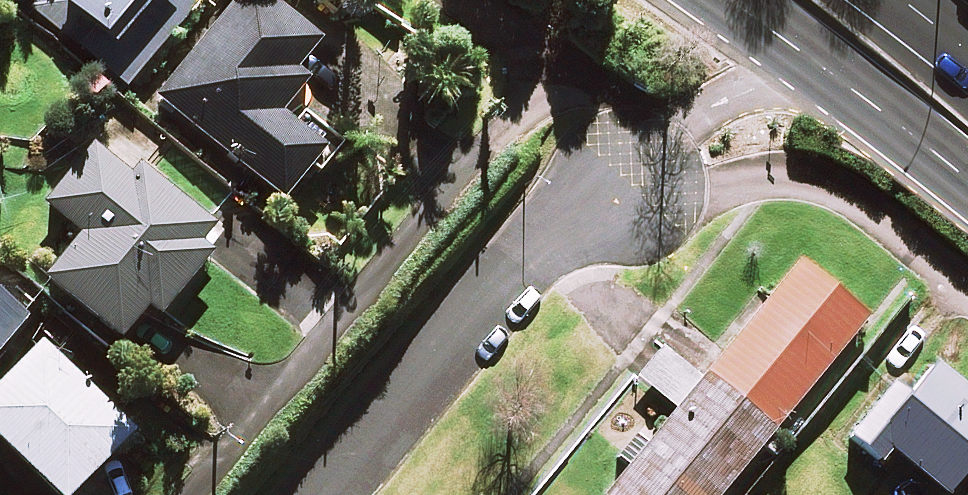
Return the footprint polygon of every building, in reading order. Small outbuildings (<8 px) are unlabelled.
[(127,91),(207,2),(205,0),(43,0),(35,9),(127,91)] [(271,0),(239,0),(159,98),(290,206),(335,151),(291,115),(316,85),(304,75),(327,46),(304,27),(271,0)] [(154,309),(167,319),(219,254),(210,247),(223,231),(143,167),(134,178),(97,148),(50,207),(87,236),(51,281),(128,342),(154,309)] [(743,337),(705,383),(666,350),(641,380),(679,411),(610,494),(726,494),(764,449),(781,463),(888,333),(804,263),(770,304),(758,294),(731,326),(743,337)] [(35,319),(0,291),(0,362),(35,319)] [(46,343),(0,391),(0,435),(62,494),(82,494),(141,434),(46,343)] [(938,367),(911,397),(898,385),(852,437),(884,465),(897,450),(947,494),(955,494),(967,480),(967,393),(938,367)]
